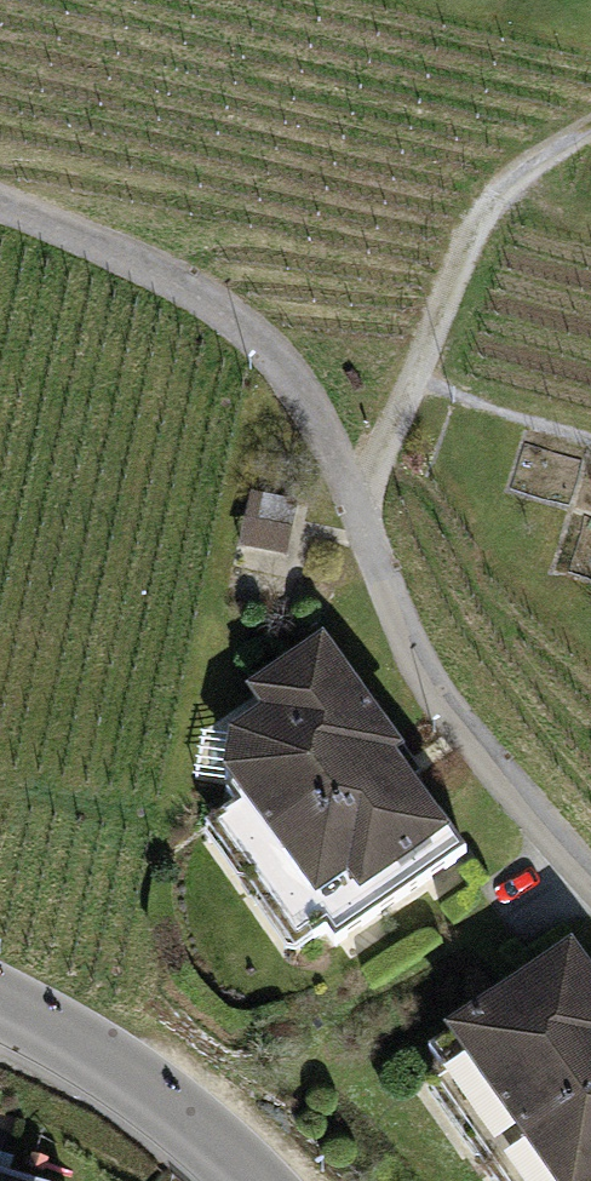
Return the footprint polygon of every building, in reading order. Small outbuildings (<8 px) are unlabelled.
[(293,505),(242,496),(232,552),(283,561),(293,505)] [(326,665),(203,747),(333,941),(456,859),(326,665)] [(441,1060),(534,1180),(590,1180),(590,991),(569,963),(441,1060)]
